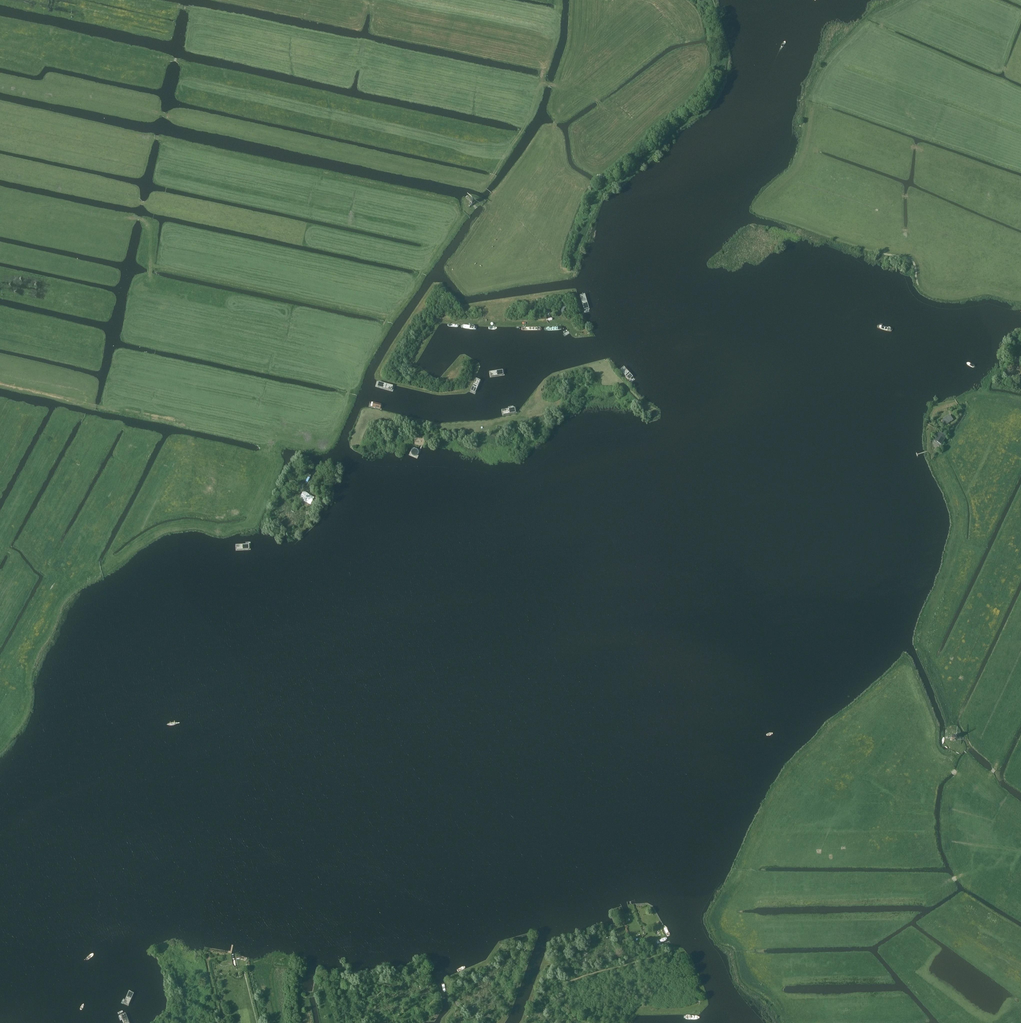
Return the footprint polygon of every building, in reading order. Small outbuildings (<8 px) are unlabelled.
[(1012,374),(1006,378),(1008,383),(1015,379),(1012,374)] [(950,415),(941,421),(943,423),(945,426),(953,420),(950,415)] [(946,437),(939,433),(936,438),(939,440),(937,442),(941,444),(946,437)] [(409,455),(417,458),(421,450),(412,447),(409,455)] [(441,458),(450,458),(450,449),(441,449),(441,458)] [(304,494),(301,499),(308,503),(310,504),(314,497),(305,492),(304,494)]
